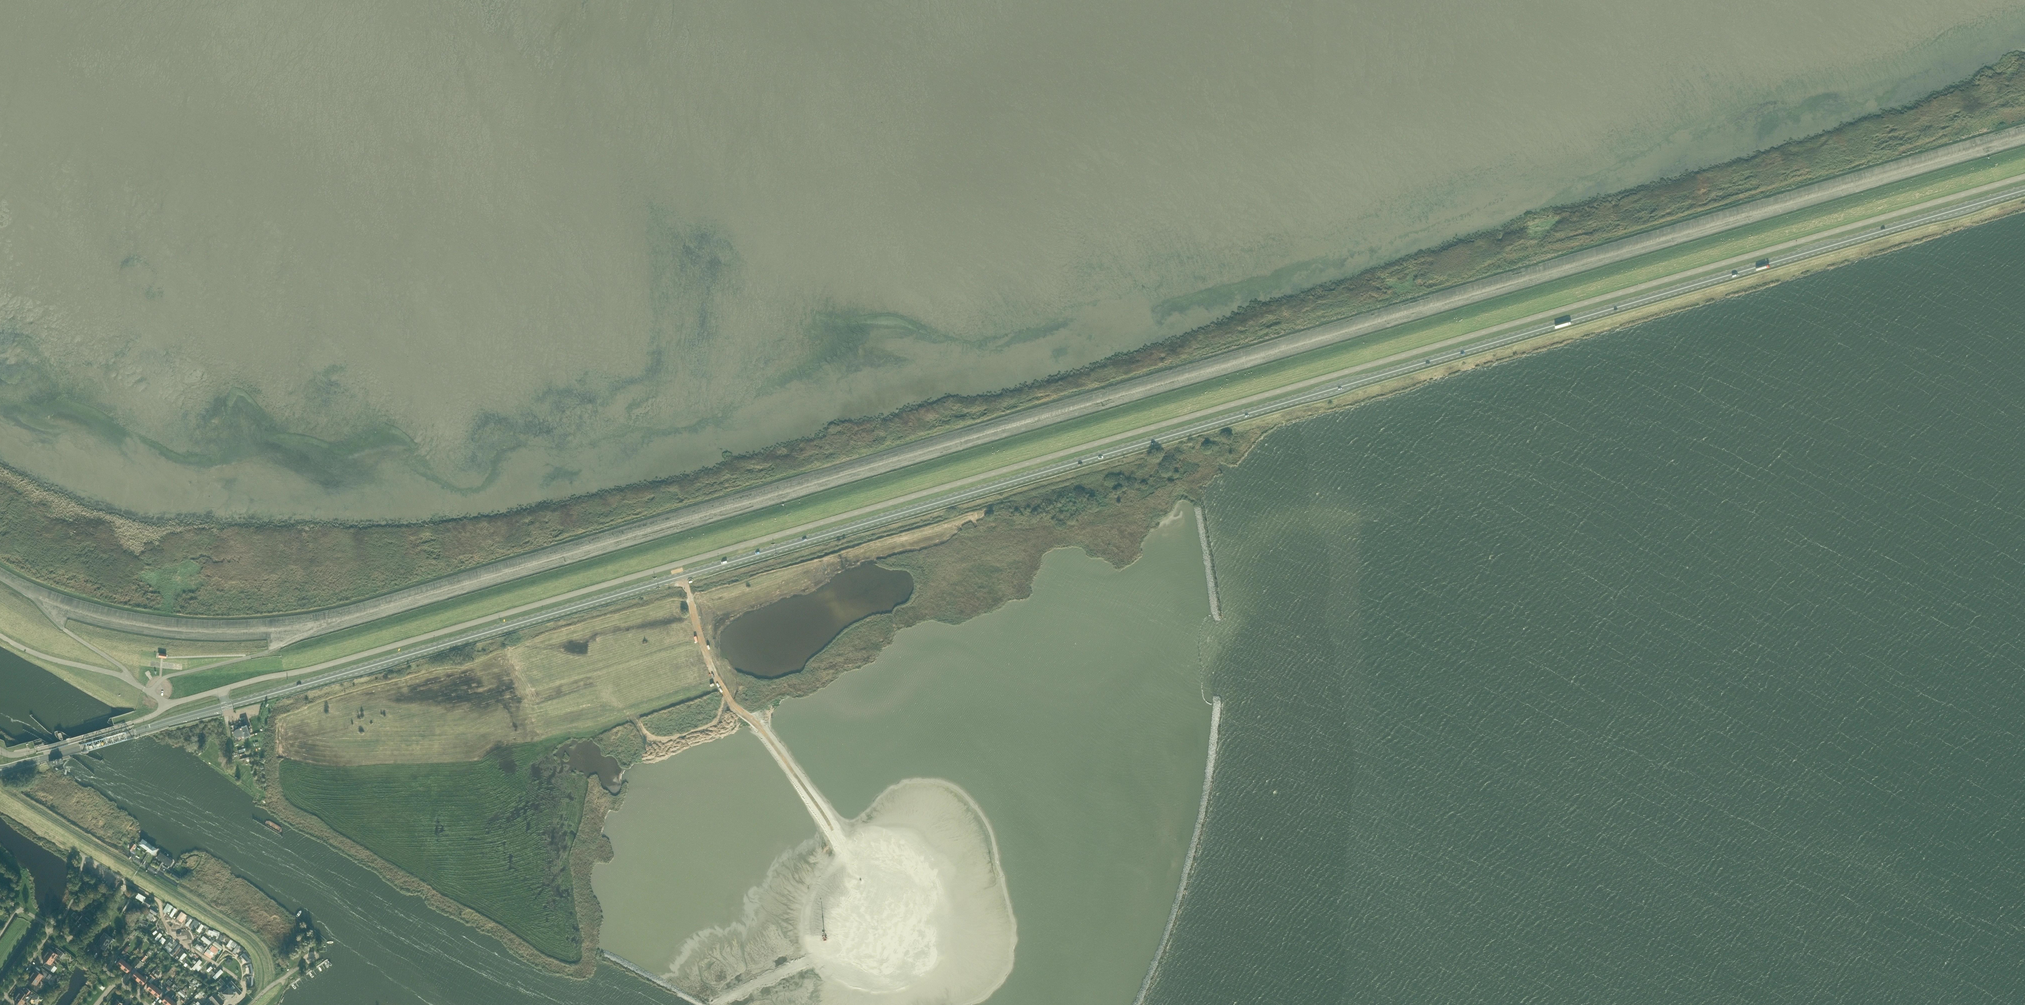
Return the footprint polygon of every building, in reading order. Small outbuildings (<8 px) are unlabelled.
[(236,736),(238,736),(239,736),(241,735),(242,739),(245,738),(245,736),(250,735),(246,725),(241,726),(241,728),(236,729),(235,731),(234,732),(234,734),(235,735),(236,736)] [(51,760),(49,760),(50,765),(51,764),(52,764),(52,765),(64,761),(63,760),(63,759),(62,759),(62,757),(59,757),(53,759),(51,760)] [(154,854),(158,849),(142,838),(138,843),(143,847),(154,854)] [(161,851),(156,858),(170,867),(171,867),(175,862),(174,860),(161,851)] [(146,897),(145,897),(142,903),(148,907),(152,901),(146,897)] [(164,915),(170,918),(174,910),(168,907),(164,915)] [(73,920),(78,925),(82,920),(88,924),(91,920),(93,917),(87,913),(85,915),(80,911),(73,920)] [(181,925),(183,923),(185,924),(188,919),(182,915),(177,923),(181,925)] [(151,916),(147,919),(153,926),(157,922),(151,916)] [(195,934),(200,927),(195,923),(190,930),(195,934)] [(208,935),(210,932),(202,927),(199,932),(204,936),(206,934),(208,935)] [(113,938),(107,934),(104,932),(97,944),(105,949),(113,938)] [(163,943),(161,942),(163,938),(158,935),(154,942),(161,947),(163,943)] [(169,955),(178,946),(172,940),(163,948),(169,955)] [(202,943),(210,949),(212,945),(204,940),(202,943)] [(216,945),(214,948),(222,954),(224,951),(216,945)] [(56,957),(57,958),(59,959),(64,953),(56,947),(54,951),(49,948),(45,953),(54,959),(56,957)] [(171,956),(174,958),(181,950),(178,947),(171,956)] [(178,963),(185,955),(182,952),(176,961),(178,963)] [(52,962),(54,959),(45,953),(42,958),(46,961),(43,965),(51,970),(55,964),(52,962)] [(190,973),(191,971),(184,964),(186,963),(185,962),(188,959),(185,956),(179,963),(190,973)] [(135,966),(140,960),(137,957),(132,964),(135,966)] [(122,967),(126,962),(121,958),(117,963),(122,967)] [(137,980),(141,974),(143,972),(139,968),(144,963),(140,960),(135,966),(138,969),(132,975),(137,980)] [(131,964),(130,966),(126,962),(122,967),(127,971),(132,965),(131,964)] [(199,963),(193,973),(197,975),(203,965),(199,963)] [(254,964),(245,964),(245,985),(254,985),(254,964)] [(31,973),(40,980),(42,977),(45,979),(49,973),(42,968),(39,972),(35,968),(31,973)] [(213,976),(216,979),(224,971),(221,968),(213,976)] [(156,977),(157,977),(160,973),(157,971),(156,973),(152,977),(154,979),(156,977)] [(38,983),(40,980),(31,973),(28,978),(32,982),(29,986),(36,991),(41,985),(38,983)] [(147,978),(148,977),(145,974),(144,976),(141,974),(137,980),(142,984),(147,978)] [(214,981),(207,975),(205,977),(211,983),(214,981)] [(155,985),(157,983),(153,980),(151,983),(147,988),(152,992),(157,987),(155,985)] [(187,990),(192,994),(196,990),(195,988),(198,985),(195,982),(190,988),(189,987),(187,990)] [(227,985),(229,987),(234,993),(238,990),(231,982),(227,985)] [(157,987),(152,992),(158,996),(162,991),(157,987)] [(219,993),(225,1000),(230,995),(231,996),(234,993),(229,987),(223,992),(222,991),(219,993)] [(21,989),(17,994),(26,1001),(28,998),(31,1000),(33,997),(35,999),(37,998),(39,996),(35,994),(28,988),(25,992),(21,989)] [(187,994),(181,989),(178,992),(184,997),(187,994)] [(209,997),(210,1000),(211,999),(216,1004),(221,1004),(224,1002),(222,1000),(220,997),(215,992),(209,997)] [(26,1001),(17,994),(13,999),(18,1002),(16,1004),(26,1004),(24,1003),(26,1001)] [(166,995),(162,1000),(168,1004),(172,999),(170,998),(166,995)]
